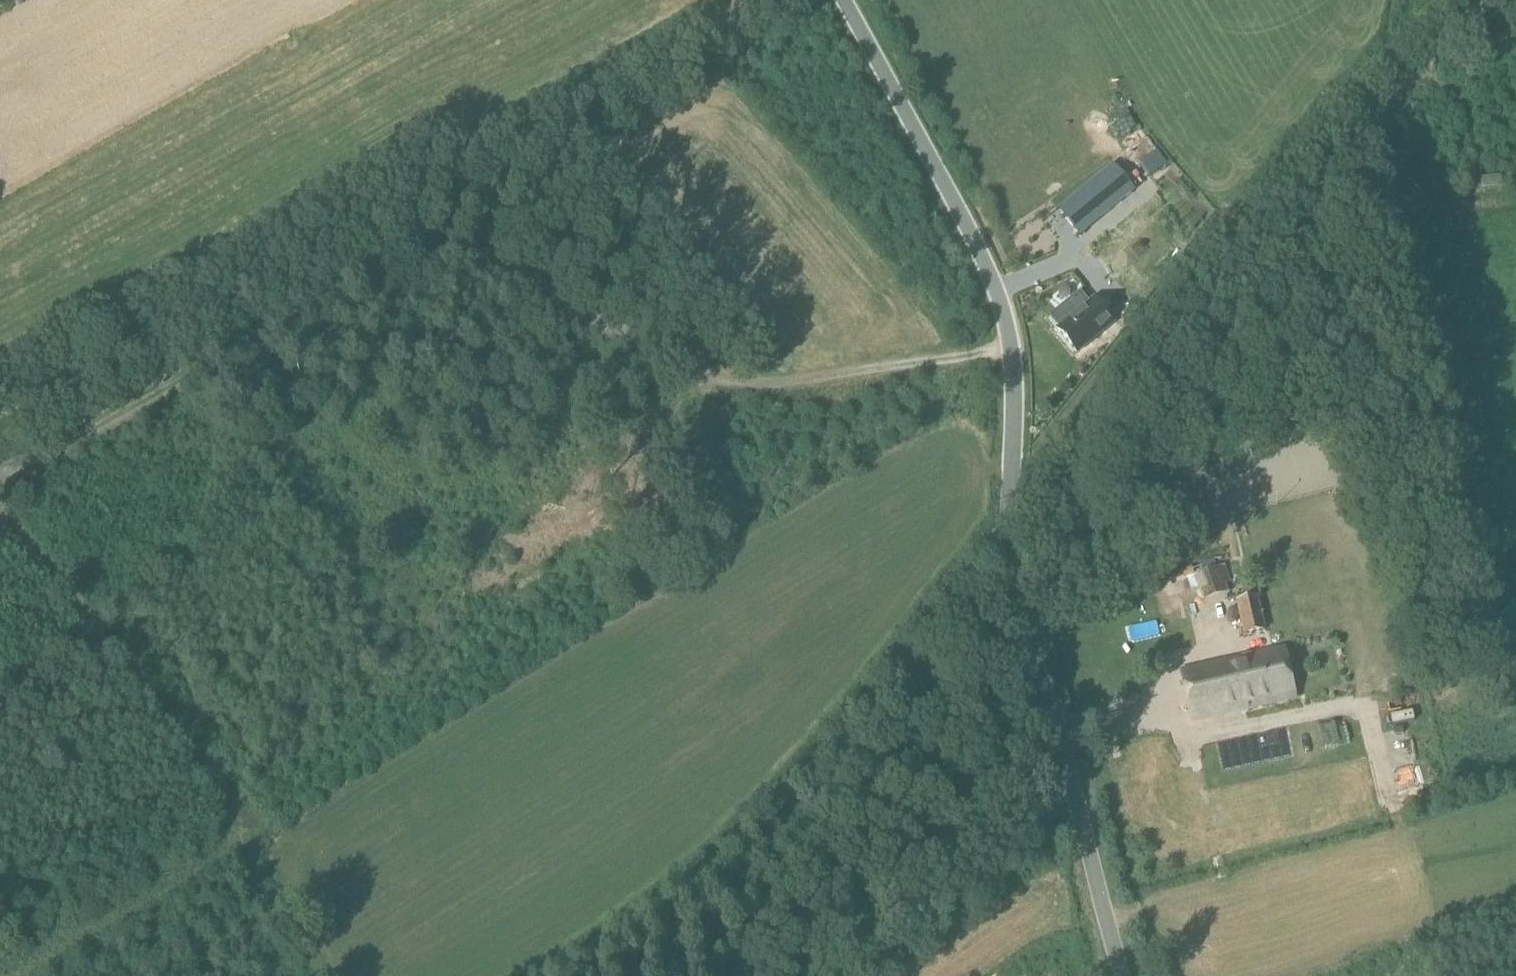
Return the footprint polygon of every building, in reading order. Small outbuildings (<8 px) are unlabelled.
[(1080,236),(1127,198),(1135,192),(1113,165),(1059,210),(1070,224),(1080,236)] [(1483,189),(1503,186),(1501,177),(1481,179),(1483,189)] [(1145,296),(1127,274),(1103,294),(1095,285),(1079,299),(1085,309),(1059,330),(1076,352),(1145,296)] [(1246,600),(1237,602),(1245,637),(1266,632),(1259,600),(1263,599),(1259,585),(1243,589),(1246,600)] [(1281,649),(1182,673),(1194,723),(1293,699),(1281,649)] [(1204,796),(1211,832),(1354,803),(1346,764),(1348,764),(1339,721),(1197,749),(1206,795),(1204,796)]
